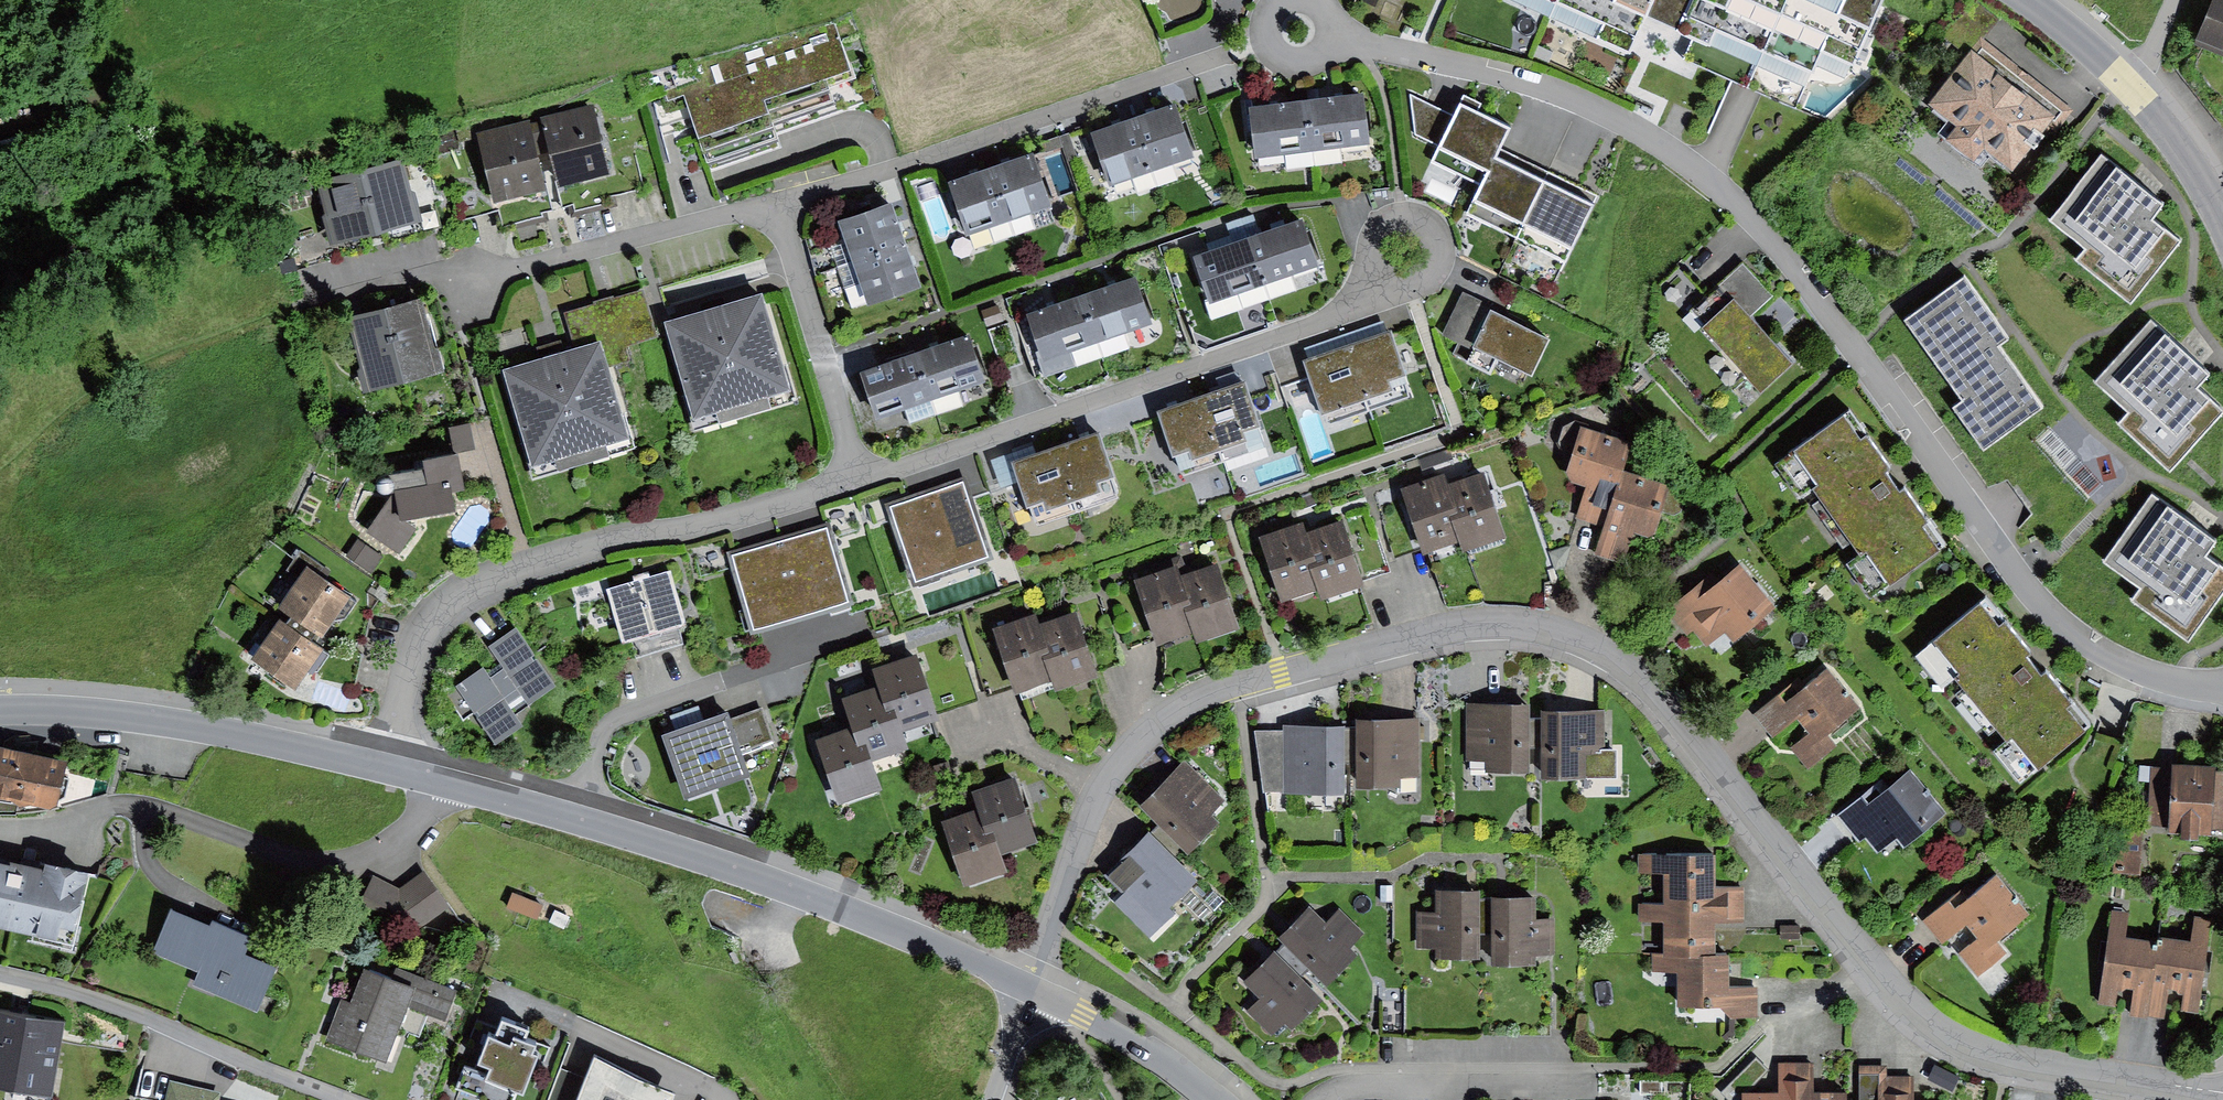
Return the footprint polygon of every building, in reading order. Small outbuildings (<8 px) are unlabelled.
[(1648,0),(1566,0),(1607,19),(1601,33),(1626,45),(1644,8),(1648,0)] [(1854,64),(1883,0),(1648,0),(1644,8),(1697,32),(1686,55),(1797,106),(1823,49),(1854,64)] [(2196,37),(2222,48),(2222,0),(2211,0),(2196,37)] [(709,83),(683,91),(710,170),(781,147),(777,133),(868,103),(839,16),(702,62),(709,83)] [(2056,113),(1973,45),(1920,110),(1941,127),(1930,140),(1967,171),(1978,158),(2003,178),(2056,113)] [(1364,86),(1305,94),(1315,165),(1342,162),(1340,142),(1371,138),(1364,86)] [(1305,94),(1248,101),(1255,151),(1284,148),(1286,169),(1315,165),(1305,94)] [(1438,146),(1453,116),(1410,94),(1415,135),(1438,146)] [(1481,185),(1497,153),(1509,128),(1477,112),(1480,104),(1463,95),(1453,116),(1438,146),(1431,161),(1481,185)] [(1176,98),(1131,113),(1154,185),(1177,178),(1171,157),(1192,151),(1176,98)] [(594,101),(541,114),(558,183),(611,170),(594,101)] [(1131,113),(1091,126),(1109,182),(1132,174),(1137,190),(1154,185),(1131,113)] [(530,117),(476,130),(493,200),(547,187),(530,117)] [(1069,133),(1059,136),(1063,147),(1069,163),(1079,159),(1069,133)] [(1059,136),(1038,144),(1042,155),(1063,147),(1059,136)] [(1032,149),(990,163),(1014,237),(1037,229),(1029,208),(1049,201),(1032,149)] [(2171,205),(2103,152),(2047,222),(2083,251),(2075,261),(2134,306),(2185,241),(2159,220),(2171,205)] [(1515,236),(1545,176),(1497,153),(1481,185),(1466,212),(1515,236)] [(404,157),(361,168),(376,233),(387,230),(419,222),(415,206),(404,157)] [(990,163),(949,178),(967,229),(989,222),(996,242),(1014,237),(990,163)] [(361,168),(315,179),(328,230),(331,244),(349,240),(376,233),(361,168)] [(1596,201),(1545,176),(1515,236),(1567,261),(1596,201)] [(892,198),(840,218),(847,239),(830,245),(837,266),(908,241),(892,198)] [(436,201),(415,206),(419,222),(387,230),(390,242),(443,229),(436,201)] [(1302,216),(1247,234),(1268,298),(1297,288),(1290,269),(1317,261),(1302,216)] [(331,244),(328,230),(287,242),(295,269),(353,253),(349,240),(331,244)] [(1213,245),(1194,251),(1208,298),(1236,289),(1242,306),(1268,298),(1247,234),(1213,245)] [(923,281),(908,241),(837,266),(845,288),(860,282),(867,301),(923,281)] [(1770,295),(1742,264),(1693,309),(1705,322),(1701,327),(1761,392),(1793,363),(1748,315),(1770,295)] [(1134,272),(1080,292),(1103,357),(1130,347),(1124,329),(1151,319),(1134,272)] [(1911,318),(1905,322),(1965,405),(1956,411),(1986,453),(2046,410),(2003,351),(2013,343),(1966,278),(1911,318)] [(1551,331),(1462,290),(1442,332),(1472,346),(1466,358),(1491,370),(1499,352),(1534,368),(1551,331)] [(443,367),(422,291),(385,301),(406,377),(443,367)] [(1080,292),(1028,311),(1045,357),(1070,347),(1077,366),(1103,357),(1080,292)] [(715,307),(665,322),(693,418),(716,412),(720,423),(771,409),(768,397),(792,390),(765,296),(764,293),(715,307)] [(385,301),(346,311),(366,388),(406,377),(385,301)] [(2150,319),(2092,387),(2127,416),(2118,427),(2174,475),(2190,456),(2222,418),(2222,406),(2203,389),(2216,375),(2150,319)] [(968,327),(911,348),(935,414),(962,405),(956,386),(985,376),(968,327)] [(1390,328),(1348,342),(1369,406),(1412,392),(1390,328)] [(536,347),(540,359),(564,352),(560,340),(536,347)] [(540,359),(503,370),(531,465),(553,459),(557,471),(609,456),(605,444),(629,437),(609,368),(601,341),(574,349),(564,352),(551,356),(540,359)] [(1348,342),(1304,357),(1326,421),(1369,406),(1348,342)] [(911,348),(859,367),(876,414),(903,404),(910,423),(935,414),(911,348)] [(1245,378),(1200,393),(1218,443),(1247,433),(1244,424),(1259,419),(1245,378)] [(1200,393),(1158,407),(1173,448),(1189,443),(1193,452),(1218,443),(1200,393)] [(1843,411),(1796,445),(1820,477),(1810,484),(1861,554),(1867,549),(1889,580),(1942,542),(1926,520),(1931,516),(1905,481),(1898,486),(1883,465),(1888,461),(1866,431),(1861,435),(1843,411)] [(1630,439),(1576,421),(1563,427),(1558,442),(1569,455),(1565,468),(1571,477),(1587,483),(1576,518),(1601,526),(1621,466),(1630,439)] [(470,422),(451,426),(455,448),(474,444),(470,422)] [(1099,428),(1055,443),(1078,508),(1121,493),(1099,428)] [(1055,443),(1014,458),(1036,522),(1078,508),(1055,443)] [(395,485),(364,529),(399,554),(418,527),(403,516),(456,508),(453,490),(465,488),(458,447),(423,453),(425,464),(398,468),(395,485)] [(1507,533),(1484,466),(1443,480),(1462,537),(1465,547),(1507,533)] [(1671,483),(1621,466),(1601,526),(1592,554),(1622,564),(1634,527),(1648,532),(1655,529),(1671,483)] [(1423,549),(1462,537),(1443,480),(1439,471),(1401,484),(1414,523),(1423,549)] [(988,551),(964,478),(891,503),(916,576),(988,551)] [(1312,492),(1300,497),(1304,508),(1317,504),(1312,492)] [(2154,493),(2120,541),(2102,567),(2140,593),(2132,604),(2193,646),(2222,603),(2222,565),(2213,558),(2222,545),(2222,542),(2185,515),(2154,493)] [(1364,581),(1342,516),(1300,530),(1319,586),(1321,595),(1364,581)] [(1281,599),(1319,586),(1300,530),(1296,520),(1259,533),(1281,599)] [(827,525),(782,538),(804,610),(849,597),(827,525)] [(384,557),(357,537),(345,553),(372,573),(384,557)] [(782,538),(732,552),(754,624),(804,610),(782,538)] [(1239,624),(1217,559),(1174,573),(1193,628),(1196,639),(1239,624)] [(1777,604),(1741,559),(1715,580),(1710,574),(1668,608),(1687,631),(1691,627),(1706,646),(1725,630),(1733,640),(1777,604)] [(308,560),(279,602),(323,632),(352,590),(308,560)] [(1156,640),(1193,628),(1174,573),(1171,563),(1134,575),(1156,640)] [(671,567),(606,587),(623,640),(687,619),(671,567)] [(1999,620),(1980,597),(1932,635),(1957,666),(1952,671),(2006,737),(2012,732),(2039,765),(2086,727),(2066,702),(2071,698),(2045,667),(2041,670),(2026,651),(2031,647),(2004,615),(1999,620)] [(1097,672),(1075,607),(1033,621),(1052,677),(1055,686),(1097,672)] [(1015,689),(1052,677),(1033,621),(1030,612),(993,624),(1015,689)] [(324,645),(281,616),(252,657),(295,687),(324,645)] [(558,683),(516,623),(487,643),(503,667),(490,676),(483,665),(458,682),(496,738),(522,721),(507,700),(520,691),(529,704),(558,683)] [(939,715),(915,648),(873,663),(880,682),(896,731),(939,715)] [(1796,678),(1754,713),(1773,736),(1798,715),(1810,729),(1790,745),(1809,768),(1836,746),(1827,735),(1861,706),(1826,665),(1801,685),(1796,678)] [(896,731),(880,682),(842,693),(853,723),(865,759),(902,747),(896,731)] [(1531,700),(1468,699),(1467,758),(1486,758),(1486,770),(1531,770),(1531,700)] [(763,706),(732,717),(743,749),(774,738),(763,706)] [(728,707),(662,731),(685,794),(751,770),(743,749),(732,717),(728,707)] [(1606,707),(1541,707),(1541,775),(1617,775),(1617,748),(1606,748),(1606,707)] [(1420,715),(1357,715),(1357,785),(1401,785),(1401,775),(1420,775),(1420,715)] [(1777,736),(1786,748),(1805,732),(1796,721),(1777,736)] [(865,759),(853,723),(815,736),(837,802),(875,790),(865,759)] [(1345,723),(1283,723),(1283,729),(1254,728),(1261,791),(1283,791),(1283,793),(1346,791),(1345,723)] [(0,737),(0,794),(13,797),(19,804),(32,801),(50,807),(57,801),(58,797),(65,794),(69,776),(63,775),(68,752),(0,737)] [(2215,766),(2216,761),(2172,758),(2172,763),(2151,762),(2147,822),(2168,824),(2168,827),(2211,830),(2211,825),(2222,826),(2222,766),(2215,766)] [(948,760),(934,765),(938,777),(952,773),(948,760)] [(1222,798),(1184,760),(1140,803),(1188,851),(1220,819),(1211,809),(1222,798)] [(1945,808),(1911,766),(1887,785),(1881,778),(1838,813),(1859,838),(1865,833),(1880,850),(1897,836),(1902,842),(1945,808)] [(1039,840),(1016,772),(976,786),(982,804),(999,853),(1039,840)] [(1398,795),(1415,799),(1420,779),(1403,775),(1398,795)] [(999,853),(982,804),(944,816),(965,881),(1004,869),(999,853)] [(2143,827),(2116,826),(2112,871),(2140,873),(2143,827)] [(1147,830),(1103,875),(1145,916),(1161,900),(1167,905),(1195,877),(1147,830)] [(1664,870),(1664,900),(1744,900),(1744,882),(1715,883),(1715,849),(1638,849),(1638,870),(1664,870)] [(0,854),(0,922),(73,938),(89,864),(43,854),(41,863),(0,854)] [(401,886),(372,875),(359,898),(391,910),(406,935),(449,903),(425,869),(401,886)] [(1960,888),(1922,920),(1942,944),(1967,923),(1978,936),(1959,952),(1979,974),(2005,952),(1994,939),(2027,911),(1995,874),(1968,897),(1960,888)] [(1480,887),(1436,886),(1436,909),(1419,908),(1418,945),(1439,945),(1439,955),(1479,955),(1480,887)] [(1537,894),(1492,893),(1490,967),(1538,967),(1538,952),(1553,952),(1553,918),(1536,918),(1537,894)] [(1665,925),(1665,953),(1714,954),(1714,920),(1745,920),(1744,900),(1664,900),(1640,901),(1640,916),(1665,916),(1665,925)] [(210,921),(171,904),(151,951),(199,971),(194,982),(256,1009),(276,963),(244,949),(251,932),(212,916),(210,921)] [(1310,905),(1277,937),(1323,984),(1356,951),(1350,945),(1365,930),(1342,907),(1327,922),(1310,905)] [(2129,909),(2111,906),(2097,1003),(2116,1006),(2119,987),(2123,988),(2126,985),(2133,986),(2129,1014),(2149,1017),(2149,1014),(2160,939),(2126,934),(2129,909)] [(2181,1008),(2197,1011),(2211,918),(2195,915),(2192,939),(2161,934),(2160,939),(2149,1014),(2164,1016),(2168,986),(2176,987),(2179,991),(2183,992),(2181,1008)] [(1964,927),(1947,942),(1957,952),(1973,938),(1964,927)] [(1323,996),(1274,947),(1243,979),(1260,995),(1246,1009),(1271,1034),(1285,1020),(1292,1026),(1323,996)] [(1665,953),(1656,954),(1656,967),(1679,966),(1679,1003),(1720,1002),(1732,1015),(1755,1015),(1755,987),(1727,988),(1727,954),(1714,954),(1665,953)] [(392,974),(365,963),(350,1000),(342,997),(326,1037),(384,1059),(406,1003),(446,1019),(458,988),(396,964),(392,974)] [(0,1007),(0,1082),(50,1091),(62,1018),(0,1007)] [(454,1087),(476,1095),(475,1099),(514,1099),(519,1087),(524,1089),(538,1050),(532,1049),(536,1039),(522,1035),(527,1023),(503,1014),(498,1028),(478,1021),(454,1087)] [(575,1099),(671,1099),(676,1088),(637,1073),(594,1051),(575,1099)] [(1798,1061),(1778,1060),(1778,1090),(1744,1089),(1744,1099),(1798,1099),(1798,1061)] [(1798,1061),(1798,1099),(1849,1099),(1849,1087),(1814,1087),(1814,1061),(1798,1061)] [(1898,1072),(1876,1071),(1876,1099),(1898,1099),(1898,1072)] [(1898,1072),(1898,1099),(1913,1099),(1913,1071),(1898,1072)] [(170,1078),(165,1099),(219,1099),(221,1089),(170,1078)]
